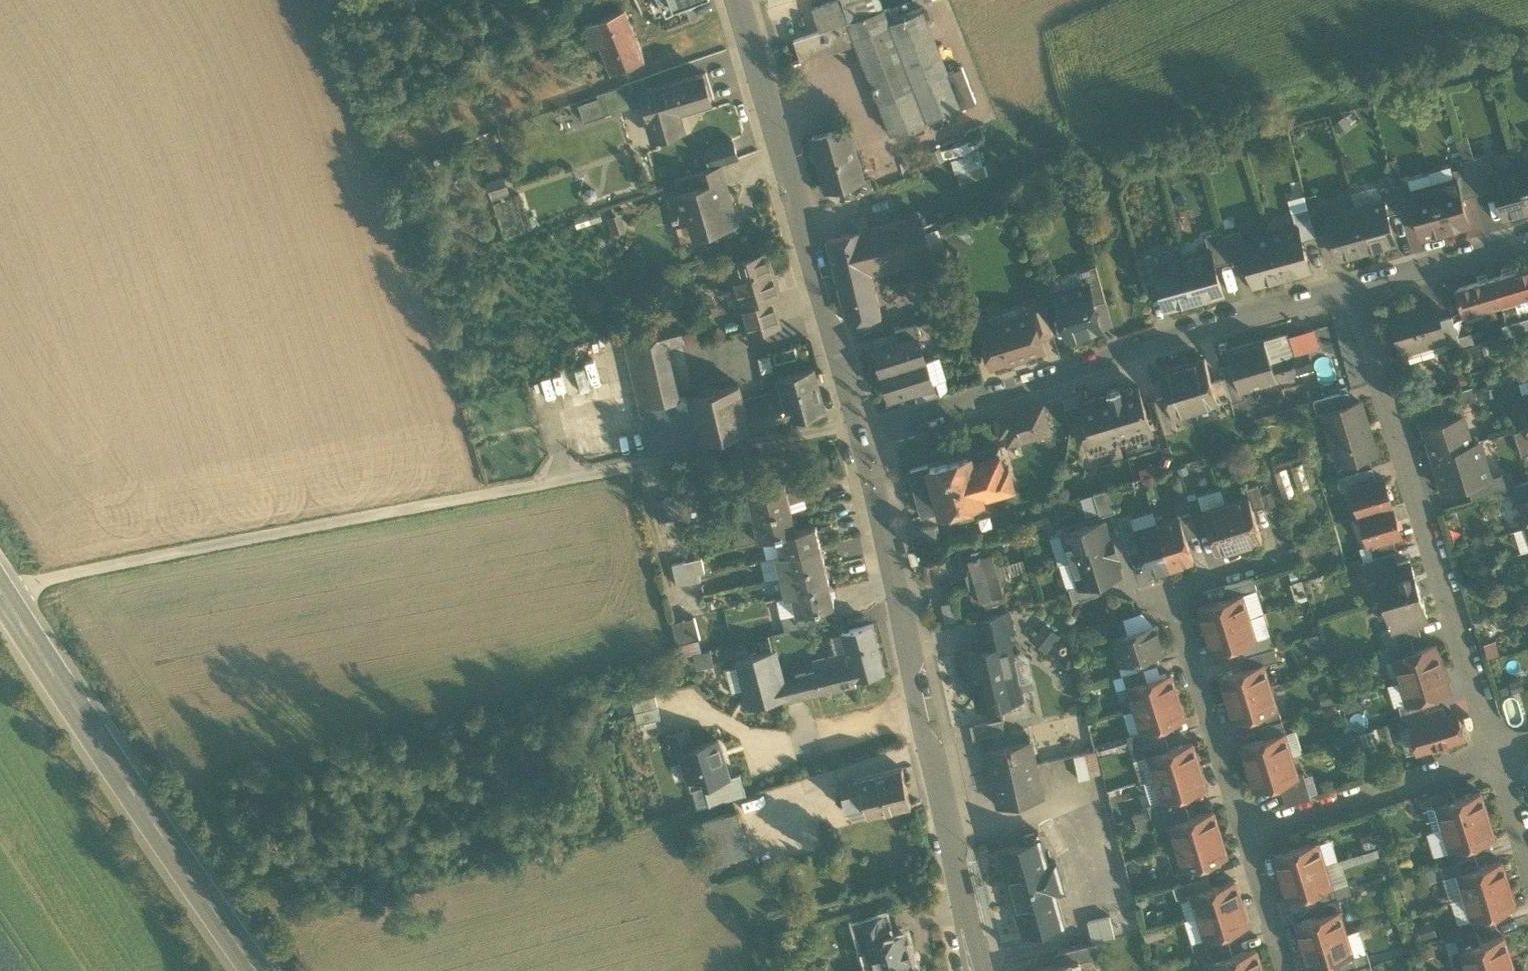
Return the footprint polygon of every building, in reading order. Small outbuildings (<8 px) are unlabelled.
[(666,16),(694,0),(658,0),(666,16)] [(821,30),(849,20),(883,8),(879,0),(832,0),(813,7),(821,30)] [(926,2),(887,18),(913,84),(953,69),(926,2)] [(592,20),(611,70),(643,57),(624,7),(592,20)] [(915,89),(913,84),(887,18),(883,8),(849,20),(855,37),(853,37),(879,103),(915,89)] [(797,38),(802,55),(824,47),(826,53),(835,50),(833,44),(853,37),(855,37),(849,20),(821,30),(797,38)] [(961,66),(953,69),(913,84),(915,89),(879,103),(892,133),(975,100),(961,66)] [(643,92),(650,117),(655,136),(664,133),(684,127),(679,109),(711,99),(703,73),(643,92)] [(598,96),(604,114),(630,105),(622,84),(597,92),(598,96)] [(584,120),(604,114),(598,96),(579,103),(584,120)] [(653,137),(655,136),(650,117),(647,117),(653,137)] [(811,137),(825,188),(834,186),(862,178),(858,165),(854,149),(852,142),(848,127),(811,137)] [(701,188),(703,194),(727,187),(720,164),(738,157),(732,138),(705,147),(712,166),(696,171),(701,188)] [(852,142),(854,149),(859,148),(860,148),(858,140),(852,142)] [(854,149),(858,165),(867,163),(859,148),(854,149)] [(968,168),(968,169),(978,167),(975,148),(963,150),(965,158),(966,158),(968,168)] [(1463,160),(1465,165),(1473,194),(1495,188),(1492,174),(1493,174),(1487,153),(1463,160)] [(950,162),(952,172),(968,168),(966,158),(965,158),(950,162)] [(871,161),(867,163),(858,165),(862,178),(869,176),(875,175),(871,161)] [(1520,166),(1527,195),(1527,164),(1520,166)] [(1461,198),(1473,194),(1465,165),(1451,169),(1454,178),(1455,178),(1461,198)] [(1527,210),(1527,195),(1520,166),(1493,174),(1492,174),(1495,188),(1504,217),(1527,210)] [(486,179),(491,193),(509,188),(505,173),(486,179)] [(834,186),(839,203),(872,189),(869,176),(862,178),(834,186)] [(1454,178),(1432,184),(1445,230),(1468,224),(1461,198),(1455,178),(1454,178)] [(1408,181),(1395,185),(1402,210),(1403,213),(1415,210),(1409,191),(1411,190),(1408,181)] [(1422,237),(1445,230),(1432,184),(1411,190),(1409,191),(1415,210),(1422,237)] [(1387,214),(1402,210),(1395,185),(1379,189),(1382,200),(1383,199),(1387,214)] [(691,220),(696,236),(728,227),(724,210),(733,208),(727,187),(703,194),(701,188),(671,196),(676,213),(673,214),(675,218),(680,216),(680,214),(695,210),(698,218),(691,220)] [(1382,200),(1355,207),(1367,250),(1395,242),(1387,214),(1383,199),(1382,200)] [(1323,203),(1308,207),(1316,236),(1331,232),(1326,215),(1323,203)] [(1301,241),(1316,236),(1308,207),(1291,212),(1296,228),(1297,227),(1301,241)] [(1338,258),(1367,250),(1355,207),(1326,215),(1331,232),(1338,258)] [(827,240),(847,322),(879,312),(868,272),(923,258),(931,256),(921,225),(919,217),(868,229),(865,218),(850,222),(853,233),(827,240)] [(1296,228),(1269,235),(1281,277),(1309,270),(1301,241),(1297,227),(1296,228)] [(1210,251),(1214,265),(1230,261),(1223,236),(1221,231),(1205,236),(1209,251),(1210,251)] [(1223,236),(1230,261),(1245,257),(1241,243),(1243,243),(1239,231),(1223,236)] [(1253,285),(1281,277),(1269,235),(1243,243),(1241,243),(1245,257),(1253,285)] [(1209,251),(1182,259),(1194,301),(1222,293),(1214,265),(1210,251),(1209,251)] [(739,291),(742,302),(771,294),(778,292),(766,252),(730,262),(735,278),(731,281),(734,291),(739,291)] [(923,258),(929,276),(952,270),(946,252),(931,256),(923,258)] [(1136,259),(1142,285),(1158,280),(1154,267),(1156,266),(1153,255),(1136,259)] [(1166,309),(1194,301),(1182,259),(1156,266),(1154,267),(1158,280),(1166,309)] [(1084,286),(1089,305),(1094,303),(1094,304),(1105,301),(1096,266),(1079,271),(1083,286),(1084,286)] [(1493,277),(1501,304),(1507,323),(1511,321),(1527,316),(1527,267),(1493,277)] [(1494,306),(1501,304),(1493,277),(1455,289),(1463,315),(1485,308),(1488,318),(1497,315),(1494,306)] [(1054,294),(1067,340),(1101,331),(1094,304),(1094,303),(1089,305),(1084,286),(1083,286),(1054,294)] [(742,302),(751,331),(779,323),(771,294),(742,302)] [(1032,315),(1039,338),(1052,334),(1042,299),(1027,304),(1031,315),(1032,315)] [(1395,313),(1406,349),(1444,338),(1445,338),(1439,319),(1434,301),(1395,313)] [(1406,349),(1395,313),(1391,314),(1402,351),(1406,349)] [(660,322),(666,343),(695,335),(690,314),(660,322)] [(980,331),(991,366),(1043,349),(1039,338),(1032,315),(1031,315),(980,331)] [(1444,338),(1446,346),(1459,342),(1454,326),(1451,315),(1439,319),(1445,338),(1444,338)] [(1511,321),(1507,323),(1504,324),(1508,336),(1510,335),(1515,334),(1527,330),(1527,316),(1511,321)] [(700,442),(750,429),(745,408),(739,384),(678,398),(671,367),(666,343),(660,322),(623,332),(651,452),(700,442)] [(1461,349),(1461,350),(1474,346),(1470,334),(1466,322),(1454,326),(1459,342),(1461,349)] [(894,330),(898,343),(917,336),(917,337),(921,335),(917,324),(894,330)] [(875,350),(882,373),(924,360),(917,337),(917,336),(898,343),(875,350)] [(1232,364),(1241,391),(1277,380),(1271,363),(1263,340),(1227,351),(1232,364)] [(931,383),(936,382),(941,380),(944,377),(938,356),(924,360),(931,383)] [(1271,363),(1277,380),(1297,374),(1291,357),(1271,363)] [(1204,358),(1181,365),(1195,408),(1217,402),(1218,401),(1211,381),(1204,358)] [(932,384),(931,383),(924,360),(882,373),(890,397),(913,390),(932,384)] [(1231,365),(1240,392),(1241,391),(1232,364),(1231,365)] [(1173,415),(1195,408),(1181,365),(1158,373),(1166,395),(1172,415),(1173,415)] [(1220,368),(1224,378),(1230,396),(1240,393),(1240,392),(1231,365),(1220,368)] [(789,420),(789,421),(825,412),(813,368),(778,377),(783,398),(789,420)] [(948,389),(944,377),(941,380),(936,382),(940,394),(948,389)] [(1231,400),(1230,396),(1224,378),(1211,381),(1218,401),(1217,402),(1218,404),(1231,400)] [(1136,381),(1121,386),(1122,390),(1137,385),(1136,381)] [(913,390),(916,402),(940,394),(936,382),(931,383),(932,384),(913,390)] [(1085,430),(1091,449),(1129,438),(1130,440),(1152,433),(1137,385),(1122,390),(1121,386),(1120,384),(1107,388),(1108,390),(1109,394),(1090,400),(1082,402),(1090,428),(1085,430)] [(1438,396),(1442,408),(1476,398),(1472,385),(1438,396)] [(1109,394),(1108,390),(1089,395),(1090,400),(1109,394)] [(1313,401),(1318,414),(1323,412),(1352,403),(1348,391),(1313,401)] [(1519,396),(1527,425),(1527,393),(1519,396)] [(1063,398),(1065,408),(1080,404),(1077,394),(1063,398)] [(1154,399),(1165,433),(1177,429),(1173,415),(1172,415),(1166,395),(1154,399)] [(744,400),(746,408),(759,405),(757,396),(744,400)] [(746,408),(745,408),(750,429),(789,420),(783,398),(759,405),(746,408)] [(1323,412),(1339,464),(1376,453),(1359,401),(1352,403),(1323,412)] [(1004,434),(1007,444),(1052,431),(1044,403),(995,417),(1000,435),(1004,434)] [(1423,425),(1432,454),(1470,442),(1461,414),(1423,425)] [(1521,457),(1527,453),(1527,428),(1514,432),(1521,457)] [(1478,440),(1470,442),(1432,454),(1444,492),(1467,485),(1490,478),(1489,477),(1478,440)] [(956,505),(960,518),(971,514),(968,501),(982,497),(981,494),(1014,485),(1008,466),(1005,467),(999,447),(978,453),(979,458),(972,461),(970,454),(909,472),(922,514),(956,505)] [(742,466),(745,477),(759,474),(756,462),(742,466)] [(1337,478),(1342,492),(1351,488),(1351,487),(1376,480),(1372,467),(1337,478)] [(745,477),(750,499),(786,490),(781,469),(759,474),(745,477)] [(1467,485),(1471,498),(1505,488),(1501,474),(1489,477),(1490,478),(1467,485)] [(1351,488),(1360,516),(1392,506),(1383,477),(1376,480),(1351,487),(1351,488)] [(1513,506),(1520,504),(1520,502),(1527,500),(1527,481),(1508,487),(1513,506)] [(1249,495),(1252,507),(1264,504),(1257,482),(1246,486),(1249,495)] [(1093,492),(1100,514),(1115,510),(1108,488),(1093,492)] [(750,499),(755,519),(791,510),(786,490),(750,499)] [(688,493),(677,495),(681,517),(692,515),(691,512),(688,493)] [(670,520),(681,517),(677,495),(665,497),(670,520)] [(1249,495),(1226,502),(1239,545),(1262,538),(1252,507),(1249,495)] [(658,522),(670,520),(665,497),(655,499),(654,499),(658,522)] [(737,523),(755,519),(750,499),(733,503),(737,523)] [(1527,525),(1527,500),(1520,502),(1520,504),(1527,525)] [(1216,552),(1239,545),(1226,502),(1203,509),(1209,529),(1216,552)] [(1401,535),(1392,506),(1360,516),(1368,545),(1369,545),(1392,537),(1401,535)] [(1191,511),(1197,532),(1209,529),(1203,509),(1202,508),(1191,511)] [(761,538),(778,534),(796,530),(791,510),(755,519),(760,539),(761,538)] [(1125,542),(1128,552),(1139,548),(1134,530),(1135,530),(1130,513),(1117,516),(1125,542)] [(1180,516),(1157,523),(1170,566),(1193,559),(1180,516)] [(1063,532),(1072,558),(1114,545),(1111,537),(1103,533),(1106,527),(1103,519),(1063,532)] [(1147,573),(1170,566),(1157,523),(1135,530),(1134,530),(1139,548),(1147,573)] [(937,525),(913,525),(914,539),(937,538),(937,525)] [(778,534),(783,555),(820,546),(815,526),(796,530),(778,534)] [(761,538),(766,558),(783,555),(778,534),(761,538)] [(1369,545),(1373,557),(1394,551),(1396,550),(1392,537),(1369,545)] [(1116,553),(1114,545),(1072,558),(1080,584),(1080,585),(1098,580),(1120,573),(1118,565),(1112,562),(1116,553)] [(783,555),(787,575),(825,566),(820,546),(783,555)] [(979,599),(987,603),(1000,600),(1004,592),(1001,584),(1006,575),(1003,564),(994,559),(992,552),(985,546),(972,550),(968,558),(970,566),(966,575),(969,586),(977,590),(979,599)] [(1398,562),(1394,551),(1373,557),(1360,561),(1364,574),(1375,570),(1375,569),(1398,562)] [(787,575),(783,555),(766,558),(760,560),(764,580),(787,575)] [(691,557),(680,560),(685,581),(696,578),(701,577),(695,556),(691,557)] [(1375,570),(1384,599),(1418,589),(1408,559),(1398,562),(1375,569),(1375,570)] [(674,584),(685,581),(680,560),(668,563),(674,584)] [(787,575),(792,595),(829,586),(825,566),(787,575)] [(1225,585),(1228,596),(1241,592),(1257,587),(1253,576),(1225,585)] [(1069,587),(1073,600),(1101,591),(1098,580),(1080,585),(1080,584),(1069,587)] [(834,605),(829,586),(792,595),(797,614),(824,608),(834,605)] [(1427,619),(1418,589),(1384,599),(1393,629),(1416,622),(1427,619)] [(1198,605),(1205,628),(1248,615),(1241,592),(1228,596),(1198,605)] [(780,618),(797,614),(792,595),(776,598),(780,618)] [(797,614),(800,627),(827,620),(824,608),(797,614)] [(979,619),(986,647),(1010,641),(1010,643),(1016,642),(1008,610),(979,619)] [(1138,611),(1123,616),(1127,627),(1128,631),(1155,623),(1138,611)] [(1255,638),(1248,615),(1205,628),(1212,651),(1236,644),(1255,638)] [(1105,634),(1127,627),(1123,616),(1102,623),(1105,634)] [(695,618),(684,620),(689,642),(700,639),(695,618)] [(677,645),(689,642),(684,620),(672,623),(677,645)] [(1047,622),(1032,636),(1045,649),(1060,634),(1047,622)] [(1393,629),(1398,643),(1410,637),(1420,634),(1416,622),(1393,629)] [(1112,636),(1120,662),(1134,657),(1156,651),(1163,648),(1155,623),(1128,631),(1112,636)] [(841,632),(847,652),(855,679),(884,672),(872,624),(841,632)] [(1236,644),(1240,655),(1271,646),(1268,634),(1255,638),(1236,644)] [(1410,637),(1398,643),(1381,650),(1385,662),(1394,659),(1394,658),(1415,651),(1410,637)] [(977,692),(981,708),(998,704),(999,707),(1003,706),(1000,696),(1021,691),(1010,643),(1010,641),(986,647),(964,652),(974,693),(977,692)] [(1394,659),(1401,681),(1442,668),(1435,645),(1415,651),(1394,658),(1394,659)] [(1275,657),(1271,646),(1240,655),(1243,667),(1262,661),(1275,657)] [(735,660),(743,689),(780,679),(772,651),(735,660)] [(1134,657),(1138,669),(1144,667),(1159,662),(1156,651),(1134,657)] [(856,684),(855,679),(847,652),(813,661),(815,670),(821,693),(856,684)] [(1219,674),(1226,697),(1269,684),(1262,661),(1243,667),(1219,674)] [(1159,662),(1144,667),(1147,679),(1167,672),(1166,668),(1161,669),(1159,662)] [(1127,685),(1147,679),(1144,667),(1138,669),(1122,674),(1126,685),(1127,685)] [(1449,691),(1442,668),(1401,681),(1408,702),(1408,704),(1422,699),(1449,691)] [(797,675),(802,698),(821,693),(815,670),(797,675)] [(1127,685),(1134,708),(1177,694),(1170,671),(1167,672),(1147,679),(1127,685)] [(797,675),(780,679),(784,698),(783,698),(784,702),(802,698),(797,675)] [(748,707),(783,698),(784,698),(780,679),(743,689),(748,707)] [(1277,707),(1269,684),(1226,697),(1234,720),(1257,713),(1277,707)] [(1184,717),(1177,694),(1134,708),(1141,731),(1161,725),(1184,717)] [(634,702),(640,725),(661,719),(655,697),(634,702)] [(1402,719),(1408,717),(1425,711),(1422,699),(1408,704),(1408,702),(1398,706),(1402,719)] [(1257,713),(1260,724),(1282,718),(1278,706),(1277,707),(1257,713)] [(1442,706),(1425,711),(1408,717),(1411,728),(1446,717),(1442,706)] [(1410,728),(1417,751),(1463,737),(1456,714),(1446,717),(1411,728),(1410,728)] [(1285,729),(1282,718),(1260,724),(1264,736),(1284,730),(1285,729)] [(970,726),(973,740),(1006,733),(1003,719),(970,726)] [(1131,734),(1134,745),(1164,736),(1161,725),(1141,731),(1131,734)] [(666,735),(672,754),(680,752),(694,747),(689,729),(666,735)] [(1241,743),(1248,766),(1291,753),(1284,730),(1264,736),(1241,743)] [(1168,748),(1164,736),(1134,745),(1138,757),(1149,753),(1168,748)] [(718,740),(714,741),(719,759),(723,758),(718,740)] [(1149,753),(1156,776),(1199,763),(1192,740),(1168,748),(1149,753)] [(702,778),(704,785),(729,777),(723,758),(719,759),(714,741),(694,747),(680,752),(689,782),(702,778)] [(986,751),(998,807),(1042,797),(1030,742),(986,751)] [(1072,756),(1078,783),(1088,781),(1086,773),(1101,770),(1097,757),(1096,751),(1072,756)] [(1297,773),(1291,753),(1248,766),(1255,789),(1279,781),(1298,776),(1297,773)] [(1206,786),(1199,763),(1156,776),(1163,799),(1183,793),(1206,786)] [(870,791),(875,814),(910,805),(901,769),(858,779),(862,793),(870,791)] [(1279,781),(1286,804),(1311,796),(1303,771),(1297,773),(1298,776),(1279,781)] [(691,789),(698,809),(739,797),(733,776),(729,777),(704,785),(691,789)] [(702,778),(689,782),(691,789),(704,785),(702,778)] [(840,784),(844,798),(862,793),(858,779),(840,784)] [(1429,794),(1432,806),(1437,804),(1455,798),(1452,787),(1429,794)] [(867,816),(875,814),(870,791),(862,793),(867,816)] [(1437,804),(1444,827),(1487,814),(1480,791),(1455,798),(1437,804)] [(1148,804),(1151,815),(1186,804),(1183,793),(1163,799),(1148,804)] [(1189,815),(1186,804),(1151,815),(1155,826),(1170,822),(1189,815)] [(1433,830),(1444,827),(1437,804),(1432,806),(1426,808),(1433,830)] [(1170,822),(1177,845),(1220,832),(1213,808),(1189,815),(1170,822)] [(701,823),(715,869),(749,859),(735,813),(701,823)] [(1494,836),(1487,814),(1444,827),(1451,850),(1471,843),(1494,836)] [(1022,837),(1024,844),(1041,839),(1040,832),(1022,837)] [(1227,855),(1220,832),(1177,845),(1184,868),(1204,862),(1227,855)] [(1274,851),(1281,874),(1324,861),(1317,838),(1274,851)] [(999,850),(1022,936),(1064,925),(1056,894),(1065,892),(1062,879),(1053,881),(1048,864),(1041,839),(1024,844),(999,850)] [(1440,866),(1444,877),(1458,873),(1479,866),(1475,855),(1471,843),(1451,850),(1450,850),(1453,862),(1440,866)] [(1341,856),(1324,861),(1331,884),(1334,883),(1346,880),(1348,879),(1341,856)] [(1458,873),(1465,896),(1508,882),(1501,859),(1479,866),(1458,873)] [(1331,884),(1324,861),(1281,874),(1288,897),(1289,897),(1311,890),(1331,884)] [(1057,862),(1048,864),(1053,881),(1062,879),(1057,862)] [(1183,868),(1186,879),(1208,873),(1204,862),(1184,868),(1183,868)] [(1212,885),(1208,873),(1186,879),(1173,883),(1177,896),(1179,895),(1190,891),(1191,891),(1212,885)] [(1191,891),(1198,914),(1241,901),(1234,878),(1212,885),(1191,891)] [(1346,880),(1334,883),(1338,895),(1349,891),(1346,880)] [(1516,905),(1508,882),(1465,896),(1472,918),(1492,912),(1516,905)] [(1315,901),(1338,895),(1334,883),(1331,884),(1311,890),(1315,901)] [(1293,908),(1315,901),(1311,890),(1289,897),(1293,908)] [(1187,917),(1198,914),(1191,891),(1190,891),(1179,895),(1187,917)] [(1315,901),(1318,913),(1338,907),(1341,906),(1338,895),(1315,901)] [(1248,924),(1241,901),(1198,914),(1205,937),(1225,931),(1248,924)] [(1295,920),(1302,943),(1345,930),(1338,907),(1318,913),(1295,920)] [(1483,940),(1479,929),(1496,924),(1492,912),(1472,918),(1471,919),(1475,931),(1457,936),(1460,947),(1483,940)] [(1198,914),(1187,917),(1184,918),(1192,941),(1205,937),(1198,914)] [(855,923),(862,947),(868,945),(868,944),(889,938),(882,915),(855,923)] [(1087,922),(1092,944),(1095,943),(1115,938),(1109,917),(1087,922)] [(1352,953),(1345,930),(1302,943),(1309,966),(1332,959),(1352,953)] [(1195,953),(1208,949),(1229,942),(1225,931),(1205,937),(1192,941),(1191,941),(1195,953)] [(903,933),(889,938),(868,944),(868,945),(874,965),(872,970),(915,970),(903,933)] [(1460,947),(1467,970),(1511,957),(1503,934),(1483,940),(1460,947)] [(1232,954),(1229,942),(1208,949),(1211,960),(1212,960),(1232,954)] [(1098,957),(1095,943),(1092,944),(1058,952),(1061,965),(1079,960),(1079,962),(1098,957)] [(1216,970),(1258,970),(1262,969),(1255,946),(1232,954),(1212,960),(1216,970)] [(1332,959),(1335,970),(1370,960),(1367,949),(1352,953),(1332,959)] [(1511,957),(1467,970),(1468,970),(1515,970),(1511,957)] [(1079,962),(1079,960),(1061,965),(1037,970),(1082,970),(1079,962)] [(1336,970),(1373,970),(1370,960),(1335,970),(1336,970)]
